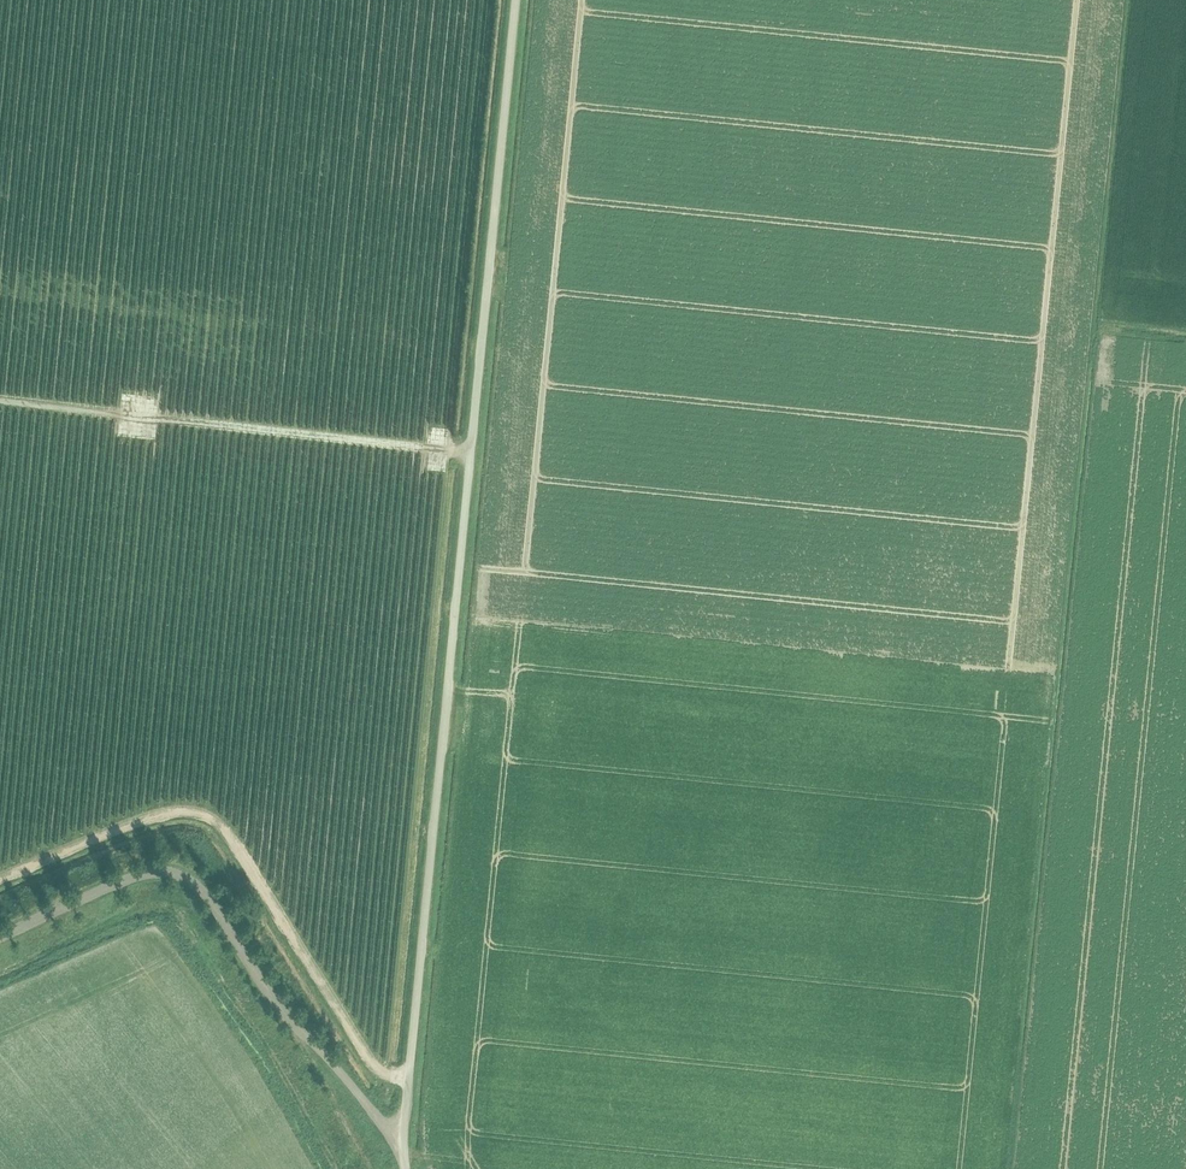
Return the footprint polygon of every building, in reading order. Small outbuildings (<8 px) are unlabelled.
[(1036,1084),(1037,1106),(1051,1105),(1050,1084),(1036,1084)]
